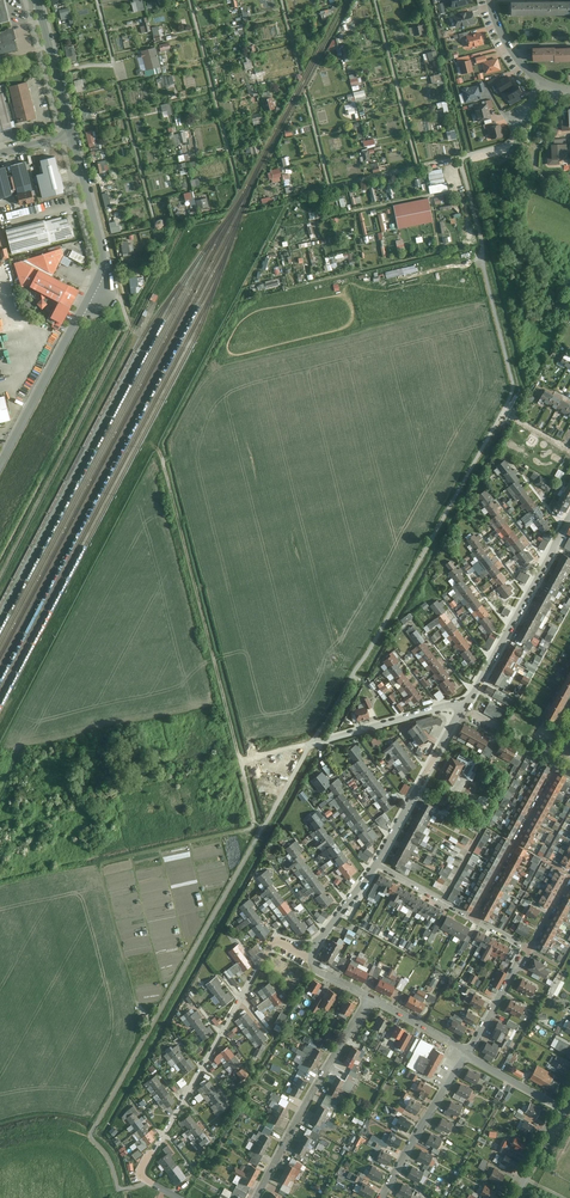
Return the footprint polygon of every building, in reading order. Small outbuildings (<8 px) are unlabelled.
[(10,22),(5,0),(2,0),(0,1),(0,24),(10,22)] [(134,12),(146,10),(143,0),(134,0),(134,1),(132,2),(134,12)] [(451,10),(472,5),(471,0),(449,0),(451,10)] [(532,17),(532,3),(510,3),(510,17),(532,17)] [(559,17),(559,3),(532,3),(532,17),(559,17)] [(559,3),(559,17),(569,17),(569,3),(559,3)] [(71,8),(60,9),(62,19),(70,18),(71,23),(73,23),(71,8)] [(323,18),(333,17),(332,9),(322,10),(323,18)] [(456,29),(475,24),(471,11),(452,16),(456,29)] [(143,18),(145,25),(141,26),(142,33),(152,30),(149,16),(143,18)] [(345,24),(343,24),(345,31),(356,28),(354,22),(353,23),(351,17),(344,18),(345,24)] [(410,26),(411,35),(427,34),(426,25),(410,26)] [(164,28),(159,29),(159,26),(153,26),(154,40),(161,39),(161,36),(164,35),(164,28)] [(0,33),(0,55),(18,51),(15,41),(17,40),(13,28),(10,29),(10,30),(0,33)] [(469,48),(483,45),(480,33),(470,36),(466,37),(469,48)] [(67,62),(77,61),(76,45),(66,45),(67,62)] [(556,47),(534,48),(534,63),(556,62),(556,49),(556,47)] [(142,52),(147,71),(161,67),(156,48),(142,52)] [(556,49),(556,62),(556,64),(569,64),(569,48),(556,49)] [(425,60),(437,59),(437,51),(424,52),(425,60)] [(248,61),(245,62),(246,69),(253,68),(251,56),(247,57),(248,61)] [(485,56),(475,58),(476,64),(482,63),(486,62),(485,56)] [(482,63),(485,75),(500,71),(497,59),(486,62),(482,63)] [(470,60),(458,63),(461,75),(473,72),(470,60)] [(254,81),(258,80),(259,83),(266,81),(265,77),(268,76),(267,70),(252,74),(254,81)] [(350,74),(352,90),(360,89),(358,73),(350,74)] [(157,78),(160,87),(175,83),(173,74),(157,78)] [(432,75),(432,84),(443,83),(442,74),(432,75)] [(500,82),(497,77),(486,83),(490,88),(495,85),(500,82)] [(507,77),(500,82),(495,85),(501,94),(504,92),(513,86),(507,77)] [(83,78),(75,80),(78,92),(86,90),(83,78)] [(28,83),(9,88),(18,125),(38,120),(28,83)] [(476,85),(476,86),(478,86),(480,93),(485,91),(482,83),(476,85)] [(513,86),(504,92),(509,101),(510,102),(518,96),(522,94),(516,85),(513,86)] [(250,94),(255,94),(255,95),(258,95),(259,86),(250,86),(250,94)] [(461,90),(464,104),(482,99),(480,93),(478,86),(476,86),(461,90)] [(365,89),(354,92),(356,98),(367,95),(365,89)] [(0,95),(0,133),(14,129),(3,94),(0,95)] [(521,100),(518,96),(510,102),(509,101),(508,102),(510,106),(521,100)] [(274,97),(264,99),(266,110),(276,109),(274,97)] [(485,102),(485,105),(487,104),(488,110),(493,108),(491,100),(485,102)] [(448,101),(439,102),(439,113),(449,112),(448,101)] [(164,116),(174,114),(171,102),(162,104),(164,116)] [(347,115),(357,113),(355,103),(345,105),(347,115)] [(485,105),(473,108),(477,123),(491,120),(488,110),(487,104),(485,105)] [(84,112),(85,120),(93,118),(92,111),(84,112)] [(562,132),(569,132),(569,112),(564,112),(565,120),(562,120),(562,132)] [(253,114),(254,125),(264,124),(262,113),(253,114)] [(88,127),(89,131),(86,131),(89,144),(99,141),(94,125),(88,127)] [(500,125),(487,128),(491,141),(503,137),(500,125)] [(449,140),(458,138),(456,129),(447,132),(449,140)] [(182,143),(189,141),(186,131),(179,133),(182,143)] [(172,135),(175,146),(182,144),(178,133),(172,135)] [(366,148),(377,146),(375,138),(364,140),(366,148)] [(567,158),(566,139),(561,139),(561,138),(557,138),(557,140),(555,140),(555,144),(553,145),(553,149),(549,150),(549,164),(560,163),(559,158),(567,158)] [(259,145),(247,147),(248,153),(252,152),(253,154),(261,153),(259,145)] [(59,173),(55,156),(40,160),(43,173),(36,175),(42,198),(64,193),(63,189),(64,189),(60,173),(59,173)] [(279,158),(282,167),(291,164),(288,156),(279,158)] [(97,162),(98,172),(109,170),(108,160),(97,162)] [(0,168),(0,200),(13,196),(12,192),(17,191),(21,205),(36,201),(26,161),(11,165),(13,174),(9,175),(6,166),(0,168)] [(179,164),(181,175),(188,173),(186,162),(179,164)] [(443,168),(428,171),(430,185),(429,185),(430,193),(449,191),(448,182),(445,182),(443,168)] [(268,171),(270,179),(273,179),(273,182),(281,181),(279,169),(268,171)] [(406,179),(408,186),(420,182),(417,175),(406,179)] [(199,178),(191,180),(193,187),(200,185),(199,178)] [(392,198),(400,195),(396,183),(388,185),(392,198)] [(195,198),(193,191),(185,193),(186,200),(195,198)] [(106,205),(112,204),(109,192),(103,194),(106,205)] [(360,195),(352,198),(353,204),(362,202),(360,195)] [(436,205),(446,202),(444,195),(435,198),(436,205)] [(345,197),(336,199),(339,208),(348,205),(345,197)] [(197,200),(199,209),(209,207),(208,198),(197,200)] [(428,198),(395,205),(400,229),(433,221),(428,198)] [(384,213),(378,214),(383,232),(388,230),(384,213)] [(46,219),(7,229),(13,254),(52,244),(51,242),(67,237),(67,235),(73,233),(69,216),(63,218),(62,216),(46,220),(46,219)] [(122,231),(121,225),(118,226),(117,221),(111,222),(112,232),(122,231)] [(398,247),(405,247),(404,239),(397,240),(398,247)] [(121,242),(124,256),(132,255),(132,252),(135,252),(134,243),(129,244),(129,240),(121,242)] [(0,252),(2,259),(10,257),(7,247),(1,248),(0,244),(0,253),(0,252)] [(62,248),(14,262),(22,287),(30,284),(60,301),(52,316),(56,318),(52,326),(59,329),(79,290),(53,275),(64,254),(62,248)] [(85,258),(72,251),(69,257),(82,264),(85,258)] [(349,258),(350,262),(355,261),(354,252),(336,254),(337,260),(349,258)] [(333,268),(339,266),(335,255),(326,258),(328,264),(325,265),(326,272),(334,269),(333,268)] [(64,256),(61,262),(69,266),(72,259),(64,256)] [(310,267),(308,259),(297,262),(299,270),(310,267)] [(415,266),(385,273),(387,279),(416,272),(415,266)] [(143,276),(130,277),(131,293),(141,292),(140,285),(144,284),(143,276)] [(279,279),(260,283),(261,288),(269,287),(269,288),(280,286),(279,279)] [(48,303),(43,298),(38,303),(43,308),(48,303)] [(146,309),(138,324),(141,326),(149,311),(146,309)] [(561,363),(569,367),(569,365),(569,356),(566,353),(561,363)] [(545,391),(540,400),(548,405),(554,395),(545,391)] [(562,400),(554,395),(548,405),(557,409),(562,400)] [(0,397),(0,422),(11,420),(4,396),(0,397)] [(557,409),(566,414),(569,406),(569,404),(562,400),(557,409)] [(505,474),(512,469),(505,460),(498,466),(505,474)] [(505,474),(513,485),(518,481),(520,479),(517,475),(519,473),(516,469),(514,471),(512,469),(505,474)] [(550,492),(555,483),(535,472),(532,477),(538,482),(536,484),(550,492)] [(513,485),(507,489),(514,497),(525,489),(518,481),(513,485)] [(532,498),(525,489),(514,497),(517,501),(520,499),(523,504),(532,498)] [(478,497),(486,508),(494,502),(496,500),(488,490),(478,497)] [(560,501),(555,510),(565,516),(569,507),(569,494),(565,492),(560,501)] [(530,512),(538,506),(532,498),(523,504),(521,506),(524,510),(526,508),(530,512)] [(486,508),(494,518),(499,514),(502,512),(498,508),(501,506),(498,502),(495,504),(494,502),(486,508)] [(534,516),(537,521),(542,517),(545,515),(538,506),(530,512),(522,518),(527,524),(532,520),(531,518),(534,516)] [(499,514),(494,518),(489,522),(496,530),(506,522),(499,514)] [(542,517),(537,521),(534,523),(543,534),(551,527),(542,517)] [(505,537),(513,531),(506,522),(496,530),(499,534),(501,532),(505,537)] [(513,531),(505,537),(502,539),(505,543),(508,541),(511,545),(519,539),(513,531)] [(467,540),(476,551),(481,547),(483,545),(480,541),(482,539),(479,535),(477,537),(474,535),(467,540)] [(516,556),(524,550),(526,548),(519,539),(511,545),(509,547),(516,556)] [(545,550),(550,542),(544,539),(539,547),(545,550)] [(476,557),(480,561),(488,555),(481,547),(476,551),(471,555),(474,559),(476,557)] [(524,550),(516,556),(525,567),(532,561),(530,558),(532,556),(529,552),(527,553),(524,550)] [(562,554),(559,560),(569,566),(569,558),(562,554)] [(487,570),(495,564),(488,555),(480,561),(474,566),(477,570),(483,565),(487,570)] [(468,570),(472,566),(466,558),(462,562),(468,570)] [(569,570),(569,566),(559,560),(555,566),(568,573),(569,570)] [(490,574),(493,579),(501,572),(495,564),(487,570),(480,575),(484,579),(490,574)] [(565,579),(568,573),(555,566),(552,572),(565,579)] [(456,567),(448,573),(457,584),(463,580),(465,578),(461,574),(464,572),(461,568),(458,570),(456,567)] [(531,576),(522,571),(517,579),(526,584),(531,576)] [(508,581),(501,572),(493,579),(490,581),(494,585),(496,583),(500,587),(505,583),(508,581)] [(562,585),(565,579),(552,572),(549,578),(562,585)] [(558,591),(562,585),(549,578),(545,584),(558,591)] [(470,588),(463,580),(457,584),(452,588),(459,596),(470,588)] [(505,583),(500,587),(498,589),(506,599),(514,594),(512,591),(514,589),(511,585),(508,587),(505,583)] [(555,597),(558,591),(545,584),(542,590),(555,597)] [(470,588),(459,596),(462,600),(465,599),(468,603),(476,597),(470,588)] [(551,604),(555,597),(542,590),(538,596),(551,604)] [(493,600),(498,596),(495,592),(490,596),(493,600)] [(548,610),(551,604),(538,596),(535,602),(548,610)] [(483,606),(476,597),(468,603),(465,605),(469,609),(471,608),(474,612),(483,606)] [(561,612),(568,615),(569,610),(569,598),(566,606),(561,604),(559,607),(563,608),(561,612)] [(437,600),(429,606),(439,617),(444,613),(446,611),(443,607),(445,605),(442,601),(440,603),(437,600)] [(545,616),(548,610),(535,602),(532,609),(545,616)] [(490,614),(483,606),(474,612),(472,614),(475,618),(478,616),(481,620),(487,616),(490,614)] [(512,611),(505,608),(502,614),(509,617),(512,611)] [(541,622),(545,616),(532,609),(528,615),(541,622)] [(401,626),(403,629),(409,625),(407,623),(414,617),(411,612),(401,619),(404,624),(401,626)] [(451,621),(444,613),(439,617),(427,625),(431,630),(440,624),(443,627),(451,621)] [(538,628),(541,622),(528,615),(525,621),(538,628)] [(490,620),(487,616),(481,620),(479,622),(488,632),(495,626),(493,624),(496,622),(492,618),(490,620)] [(458,630),(451,621),(443,627),(440,629),(444,633),(446,632),(450,636),(458,630)] [(535,634),(538,628),(525,621),(522,627),(535,634)] [(534,678),(557,627),(551,625),(541,647),(543,649),(540,655),(538,654),(533,664),(529,662),(527,667),(531,669),(527,675),(534,678)] [(425,641),(413,626),(406,632),(418,647),(424,643),(425,641)] [(531,640),(535,634),(522,627),(518,633),(531,640)] [(464,638),(458,630),(450,636),(447,638),(450,642),(453,640),(456,644),(464,638)] [(490,650),(498,637),(492,633),(484,647),(490,650)] [(528,646),(531,640),(518,633),(515,639),(528,646)] [(471,647),(464,638),(456,644),(453,646),(457,650),(459,649),(463,653),(468,649),(471,647)] [(430,651),(424,643),(418,647),(412,651),(415,656),(418,653),(422,657),(430,651)] [(512,643),(508,649),(520,656),(524,650),(512,643)] [(472,653),(468,649),(463,653),(461,655),(470,666),(477,660),(475,657),(477,655),(474,651),(472,653)] [(508,649),(505,656),(517,663),(520,656),(508,649)] [(430,651),(422,657),(418,660),(422,664),(425,662),(429,666),(437,660),(430,651)] [(394,654),(383,662),(388,669),(396,664),(399,661),(394,654)] [(505,656),(501,662),(513,669),(517,663),(505,656)] [(431,670),(435,675),(443,668),(437,660),(429,666),(425,668),(429,672),(431,670)] [(501,662),(497,669),(509,676),(513,669),(501,662)] [(395,679),(403,672),(396,664),(388,669),(383,673),(386,678),(391,674),(395,679)] [(443,668),(435,675),(432,676),(436,681),(438,679),(442,683),(448,679),(450,677),(443,668)] [(497,669),(494,675),(506,682),(509,676),(497,669)] [(409,681),(403,672),(395,679),(390,682),(393,686),(398,682),(401,687),(409,681)] [(494,675),(490,682),(502,688),(506,682),(494,675)] [(525,675),(522,681),(529,685),(532,679),(525,675)] [(432,683),(428,679),(427,680),(425,676),(421,679),(426,687),(432,683)] [(448,679),(442,683),(439,685),(448,696),(456,690),(454,687),(456,685),(453,681),(451,683),(448,679)] [(385,699),(388,697),(385,693),(389,689),(383,681),(378,685),(381,688),(378,690),(385,699)] [(416,689),(409,681),(401,687),(398,689),(402,693),(404,692),(408,696),(416,689)] [(569,696),(569,683),(565,681),(558,692),(569,698),(569,696)] [(487,685),(484,691),(491,695),(494,689),(487,685)] [(423,698),(416,689),(408,696),(403,700),(407,705),(411,701),(415,705),(423,698)] [(435,694),(440,701),(446,696),(441,689),(435,694)] [(563,709),(569,698),(558,692),(552,703),(563,709)] [(392,703),(397,700),(393,694),(388,697),(392,703)] [(372,708),(367,698),(364,700),(369,710),(372,708)] [(490,702),(485,713),(503,722),(508,711),(490,702)] [(556,720),(563,709),(552,703),(546,714),(556,720)] [(367,708),(355,711),(358,722),(370,719),(367,708)] [(433,715),(416,720),(417,723),(408,729),(414,737),(423,731),(421,728),(437,723),(440,725),(443,720),(440,717),(434,718),(433,715)] [(457,736),(465,740),(472,728),(464,724),(457,736)] [(481,733),(472,728),(465,740),(474,745),(481,733)] [(428,737),(423,731),(414,737),(419,744),(428,737)] [(481,733),(474,745),(482,750),(489,737),(481,733)] [(403,748),(397,739),(383,750),(386,754),(392,750),(395,754),(403,748)] [(512,770),(514,772),(521,760),(514,757),(518,749),(504,742),(498,752),(501,754),(500,757),(515,764),(512,770)] [(357,744),(346,751),(355,762),(361,758),(363,756),(360,752),(362,750),(357,744)] [(410,757),(403,748),(395,754),(391,757),(395,761),(398,758),(402,763),(410,757)] [(456,759),(451,757),(439,778),(452,785),(461,769),(462,770),(462,771),(468,779),(472,771),(471,770),(476,761),(459,752),(456,759)] [(402,763),(396,767),(399,771),(402,770),(405,774),(417,765),(410,757),(402,763)] [(356,768),(359,773),(367,766),(361,758),(355,762),(349,767),(352,771),(356,768)] [(327,763),(323,767),(330,775),(334,772),(327,763)] [(547,774),(551,768),(542,763),(540,765),(536,763),(534,767),(547,774)] [(374,775),(367,766),(359,773),(356,776),(359,780),(362,777),(366,782),(374,775)] [(544,780),(547,774),(534,767),(532,770),(537,772),(535,775),(544,780)] [(328,786),(331,784),(322,772),(311,780),(320,792),(328,786)] [(559,772),(555,778),(569,786),(569,787),(569,782),(566,780),(567,777),(559,772)] [(369,785),(373,790),(381,784),(374,775),(366,782),(363,784),(365,788),(369,785)] [(544,780),(535,775),(533,778),(528,775),(526,778),(528,779),(541,786),(544,780)] [(338,778),(331,784),(328,786),(332,791),(334,794),(336,797),(342,793),(344,791),(340,786),(343,784),(338,778)] [(555,778),(552,785),(560,789),(565,792),(569,786),(555,778)] [(537,791),(541,786),(528,779),(526,782),(530,784),(529,786),(537,791)] [(388,793),(381,784),(373,790),(369,793),(372,797),(376,794),(380,799),(385,795),(388,793)] [(401,793),(406,795),(411,787),(406,784),(401,793)] [(560,789),(552,785),(549,790),(563,798),(564,795),(561,794),(562,793),(559,792),(560,789)] [(537,791),(529,786),(527,789),(525,788),(524,789),(521,787),(520,790),(534,797),(537,791)] [(531,803),(534,797),(520,790),(519,792),(524,795),(522,798),(531,803)] [(549,790),(545,796),(554,801),(556,798),(558,799),(561,800),(563,798),(549,790)] [(342,793),(336,797),(328,803),(331,807),(337,802),(341,807),(349,801),(342,793)] [(389,799),(385,795),(380,799),(377,801),(385,812),(396,804),(391,797),(389,799)] [(554,801),(545,796),(542,802),(555,809),(557,807),(552,804),(554,801)] [(441,797),(439,802),(444,805),(447,799),(441,797)] [(531,803),(522,798),(520,801),(515,798),(513,801),(528,809),(531,803)] [(343,811),(347,816),(355,810),(349,801),(341,807),(337,810),(340,814),(343,811)] [(524,815),(528,809),(513,801),(511,804),(517,807),(516,810),(524,815)] [(433,807),(423,802),(419,808),(432,815),(434,812),(431,810),(433,807)] [(542,802),(539,808),(547,813),(549,810),(552,811),(556,813),(558,810),(555,809),(542,802)] [(331,808),(325,812),(328,816),(334,813),(331,808)] [(419,808),(416,814),(429,820),(432,815),(419,808)] [(547,813),(539,808),(535,814),(550,822),(551,819),(547,816),(546,818),(545,817),(547,813)] [(362,818),(355,810),(347,816),(343,818),(347,822),(350,820),(354,824),(362,818)] [(524,815),(516,810),(512,816),(521,821),(524,815)] [(322,825),(324,823),(320,819),(323,817),(318,811),(308,819),(316,829),(322,825)] [(376,820),(380,826),(390,819),(385,813),(376,820)] [(429,820),(416,814),(413,820),(426,826),(429,820)] [(518,827),(521,821),(512,816),(508,814),(506,817),(510,819),(509,822),(518,827)] [(535,814),(532,820),(541,825),(542,822),(545,823),(548,824),(550,822),(535,814)] [(369,826),(362,818),(354,824),(350,827),(353,831),(357,828),(360,833),(369,826)] [(413,820),(410,825),(420,831),(422,828),(424,829),(426,826),(413,820)] [(539,827),(541,825),(532,820),(529,826),(541,832),(543,833),(544,831),(541,829),(542,829),(539,827)] [(518,827),(509,822),(505,829),(514,833),(518,827)] [(322,825),(316,829),(310,834),(313,838),(317,835),(321,840),(329,834),(322,825)] [(420,831),(410,825),(406,832),(422,840),(425,834),(420,831)] [(360,833),(357,835),(366,846),(377,838),(369,826),(360,833)] [(526,832),(534,836),(537,838),(541,832),(529,826),(526,832)] [(511,839),(514,833),(505,829),(502,834),(511,839)] [(406,832),(403,838),(416,845),(417,843),(420,844),(422,840),(406,832)] [(533,839),(534,836),(526,832),(522,838),(536,845),(538,843),(535,841),(536,841),(533,839)] [(546,841),(550,844),(556,835),(551,832),(546,841)] [(327,848),(335,842),(329,834),(321,840),(315,844),(318,848),(323,844),(327,848)] [(461,842),(467,845),(470,838),(465,835),(461,842)] [(510,841),(501,836),(498,842),(507,847),(510,841)] [(416,845),(403,838),(400,844),(413,851),(416,845)] [(535,847),(536,845),(522,838),(519,843),(528,848),(530,845),(532,847),(532,846),(535,847)] [(503,853),(507,847),(498,842),(492,839),(490,842),(496,845),(494,848),(503,853)] [(296,840),(285,848),(294,859),(299,855),(302,853),(300,851),(303,848),(296,840)] [(333,857),(342,851),(335,842),(327,848),(321,853),(324,857),(330,853),(333,857)] [(400,844),(396,851),(409,857),(411,854),(416,857),(418,854),(413,851),(400,844)] [(539,853),(544,856),(549,847),(544,844),(539,853)] [(527,850),(518,846),(515,852),(527,858),(529,856),(525,854),(527,850)] [(503,853),(494,848),(492,852),(491,851),(491,850),(487,848),(486,851),(491,854),(500,859),(503,853)] [(563,858),(569,862),(569,854),(560,848),(559,851),(565,855),(563,858)] [(342,851),(333,857),(330,860),(333,864),(337,861),(340,866),(346,861),(348,859),(342,851)] [(361,859),(368,863),(372,856),(362,851),(359,855),(362,857),(361,859)] [(409,857),(396,851),(393,856),(405,863),(409,857)] [(511,857),(520,862),(522,859),(526,861),(527,858),(515,852),(511,857)] [(497,865),(500,859),(491,854),(488,860),(497,865)] [(294,865),(298,870),(306,864),(299,855),(294,859),(284,867),(287,871),(294,865)] [(440,873),(434,887),(442,890),(453,864),(456,857),(450,855),(445,867),(443,866),(440,873)] [(405,863),(393,856),(389,862),(396,866),(395,869),(404,874),(407,867),(404,866),(405,863)] [(518,865),(520,862),(511,857),(508,864),(521,870),(522,868),(518,865)] [(569,868),(569,862),(563,858),(561,861),(556,858),(554,861),(569,869),(569,868)] [(497,865),(488,860),(486,863),(480,860),(479,863),(494,870),(497,865)] [(340,866),(337,868),(346,879),(357,871),(352,864),(351,865),(349,864),(348,864),(346,861),(340,866)] [(490,876),(494,870),(479,863),(478,865),(484,868),(482,872),(490,876)] [(313,872),(306,864),(298,870),(294,873),(297,877),(301,874),(305,879),(313,872)] [(505,869),(513,874),(515,871),(519,873),(521,870),(508,864),(505,869)] [(537,875),(540,877),(541,874),(546,876),(547,873),(544,872),(545,869),(540,867),(537,875)] [(555,872),(553,875),(564,880),(567,874),(553,867),(551,870),(555,872)] [(265,888),(271,884),(273,882),(270,877),(272,876),(268,869),(257,877),(265,888)] [(512,877),(513,874),(505,869),(501,875),(516,883),(518,880),(512,877)] [(307,882),(311,887),(319,881),(313,872),(305,879),(301,881),(303,885),(307,882)] [(490,876),(482,872),(480,875),(474,872),(472,874),(487,882),(490,876)] [(379,890),(386,878),(379,874),(367,896),(373,899),(375,895),(374,895),(377,889),(379,890)] [(484,888),(487,882),(472,874),(471,878),(476,881),(475,883),(484,888)] [(498,881),(507,886),(509,883),(511,884),(514,886),(516,883),(501,875),(498,881)] [(561,886),(564,880),(553,875),(552,877),(548,875),(546,878),(561,886)] [(385,893),(386,892),(391,883),(392,881),(386,878),(379,890),(385,893)] [(549,883),(547,886),(557,892),(561,886),(546,878),(545,881),(549,883)] [(326,890),(319,881),(311,887),(305,892),(308,896),(314,891),(318,896),(324,892),(326,890)] [(507,886),(498,881),(495,887),(504,892),(505,889),(511,892),(512,889),(507,886)] [(397,886),(391,883),(386,892),(390,894),(388,897),(390,899),(397,886)] [(484,888),(475,883),(472,888),(471,887),(471,886),(468,884),(467,887),(480,894),(484,888)] [(270,899),(278,892),(271,884),(265,888),(259,893),(262,897),(266,894),(270,899)] [(397,902),(398,899),(403,889),(397,886),(390,899),(397,902)] [(554,897),(557,892),(547,886),(545,889),(541,887),(540,889),(554,897)] [(477,900),(480,894),(467,887),(466,889),(470,891),(468,895),(477,900)] [(491,893),(500,898),(506,901),(508,897),(506,896),(507,894),(504,892),(495,887),(491,893)] [(302,889),(297,892),(301,900),(306,897),(302,889)] [(410,893),(403,889),(398,899),(402,901),(400,904),(403,905),(410,893)] [(542,895),(541,898),(551,903),(554,897),(540,889),(538,892),(542,895)] [(285,901),(278,892),(270,899),(276,907),(285,901)] [(327,896),(324,892),(318,896),(315,898),(324,909),(334,900),(329,894),(327,896)] [(403,905),(409,909),(416,896),(410,893),(403,905)] [(500,898),(491,893),(488,899),(501,906),(502,903),(498,901),(500,898)] [(477,900),(468,895),(467,898),(465,897),(465,898),(460,895),(459,898),(461,899),(474,906),(477,900)] [(529,906),(533,899),(524,895),(521,903),(529,906)] [(422,900),(416,896),(409,909),(415,912),(422,900)] [(547,909),(551,903),(541,898),(539,900),(537,899),(537,900),(534,898),(532,901),(547,909)] [(239,907),(247,918),(255,911),(252,907),(255,905),(249,899),(239,907)] [(471,912),(474,906),(461,899),(458,905),(471,912)] [(485,905),(494,909),(496,906),(500,908),(501,906),(488,899),(485,905)] [(415,912),(421,916),(428,903),(422,900),(415,912)] [(291,910),(285,901),(276,907),(283,916),(291,910)] [(507,912),(512,914),(516,905),(511,902),(507,912)] [(562,902),(559,908),(568,913),(569,914),(569,906),(562,902)] [(434,906),(428,903),(421,916),(427,919),(434,906)] [(492,912),(494,909),(485,905),(482,911),(497,919),(498,915),(492,912)] [(530,905),(525,914),(535,920),(540,911),(530,905)] [(435,919),(440,910),(434,906),(427,919),(429,920),(431,917),(435,919)] [(568,913),(559,908),(555,914),(569,922),(569,918),(566,916),(568,913)] [(298,918),(291,910),(283,916),(279,919),(282,923),(286,920),(289,925),(298,918)] [(255,911),(247,918),(236,926),(239,930),(250,922),(254,926),(259,922),(262,920),(255,911)] [(495,921),(497,919),(482,911),(479,916),(488,921),(489,918),(495,921)] [(324,912),(317,921),(322,925),(329,916),(324,912)] [(505,914),(499,926),(503,928),(510,917),(505,914)] [(552,920),(561,925),(563,922),(569,926),(569,922),(555,914),(552,920)] [(440,929),(451,935),(458,922),(447,916),(440,929)] [(307,920),(311,925),(308,928),(312,934),(319,928),(310,917),(307,920)] [(301,923),(298,918),(289,925),(298,936),(309,927),(304,921),(301,923)] [(549,925),(562,932),(563,930),(559,928),(561,925),(552,920),(549,925)] [(254,926),(251,928),(260,940),(271,931),(266,925),(263,927),(259,922),(254,926)] [(470,929),(458,922),(451,935),(463,941),(470,929)] [(520,922),(514,931),(525,937),(530,928),(520,922)] [(370,930),(380,934),(382,928),(372,924),(370,930)] [(436,924),(433,931),(427,928),(423,936),(432,941),(440,926),(436,924)] [(562,932),(549,925),(546,931),(555,936),(557,932),(560,934),(562,932)] [(398,937),(395,936),(397,933),(392,930),(388,939),(396,942),(398,937)] [(479,944),(484,934),(478,931),(473,940),(479,944)] [(542,937),(560,946),(562,943),(556,940),(556,941),(553,939),(555,936),(546,931),(542,937)] [(482,954),(491,938),(484,934),(479,944),(475,951),(482,954)] [(539,943),(551,949),(552,946),(559,950),(561,947),(560,946),(542,937),(539,943)] [(333,942),(340,946),(343,942),(335,938),(333,942)] [(405,946),(408,940),(403,938),(400,943),(405,946)] [(497,941),(491,938),(482,954),(479,959),(485,962),(489,955),(497,941)] [(463,954),(469,942),(465,941),(460,953),(463,954)] [(498,954),(503,945),(497,941),(489,955),(492,956),(494,952),(498,954)] [(328,951),(337,955),(341,947),(340,946),(333,942),(328,951)] [(228,952),(237,963),(245,957),(243,955),(245,954),(243,951),(244,950),(239,943),(228,952)] [(253,956),(263,949),(259,943),(249,950),(253,956)] [(551,949),(539,943),(536,949),(552,957),(554,954),(549,952),(551,949)] [(503,945),(498,954),(497,955),(501,957),(499,959),(502,961),(509,948),(503,945)] [(508,965),(515,951),(509,948),(502,961),(508,965)] [(328,951),(322,962),(331,967),(334,961),(337,955),(328,951)] [(251,965),(245,957),(237,963),(226,970),(231,977),(241,969),(243,972),(251,965)] [(547,965),(533,958),(527,969),(546,979),(551,971),(545,968),(547,965)] [(344,973),(352,976),(355,969),(358,964),(351,960),(344,973)] [(374,972),(396,979),(397,975),(394,974),(396,968),(392,967),(391,971),(374,965),(371,972),(374,973),(374,972)] [(352,976),(363,982),(367,974),(355,969),(352,976)] [(497,990),(506,973),(501,970),(492,987),(497,990)] [(470,980),(480,985),(482,980),(478,978),(479,976),(473,973),(470,980)] [(205,985),(214,996),(222,990),(218,985),(221,983),(216,976),(205,985)] [(375,989),(382,993),(389,979),(383,976),(381,980),(380,980),(375,989)] [(409,979),(403,976),(397,988),(403,991),(409,979)] [(434,977),(430,985),(436,987),(440,980),(434,977)] [(395,982),(389,979),(382,993),(389,996),(394,987),(393,986),(395,982)] [(522,979),(516,990),(530,998),(537,987),(522,979)] [(554,995),(560,981),(555,979),(549,992),(554,995)] [(307,989),(316,994),(321,984),(313,980),(307,989)] [(276,991),(269,983),(258,992),(264,1000),(276,991)] [(328,1011),(338,994),(328,989),(323,1000),(319,1006),(328,1011)] [(222,990),(214,996),(222,1007),(233,998),(228,992),(225,994),(222,990)] [(283,1001),(276,991),(264,1000),(256,1006),(260,1011),(272,1003),(275,1007),(283,1001)] [(412,1009),(419,996),(415,993),(413,997),(410,996),(405,1005),(412,1009)] [(428,999),(434,1002),(437,997),(431,993),(428,999)] [(466,995),(463,1001),(479,1010),(484,1001),(479,998),(479,997),(478,996),(474,994),(471,998),(466,995)] [(419,996),(412,1009),(419,1013),(424,1004),(422,1002),(425,999),(419,996)] [(319,1006),(323,1000),(319,998),(311,1011),(315,1013),(319,1006)] [(348,1015),(350,1016),(356,1005),(346,1000),(339,1010),(341,1011),(338,1015),(345,1019),(348,1015)] [(525,1008),(510,1000),(505,1011),(519,1018),(525,1008)] [(183,1015),(194,1030),(203,1023),(199,1019),(202,1017),(197,1010),(192,1014),(189,1011),(183,1015)] [(282,1026),(288,1015),(281,1011),(275,1023),(276,1023),(281,1026),(282,1026)] [(472,1024),(476,1016),(467,1011),(463,1019),(472,1024)] [(254,1021),(247,1013),(235,1022),(238,1026),(242,1024),(245,1028),(254,1021)] [(216,1016),(212,1019),(218,1025),(224,1020),(221,1017),(218,1019),(216,1016)] [(381,1033),(388,1021),(380,1016),(373,1028),(381,1033)] [(452,1020),(447,1028),(461,1036),(466,1028),(452,1020)] [(520,1026),(508,1020),(505,1025),(498,1022),(490,1037),(509,1046),(520,1026)] [(254,1021),(245,1028),(242,1031),(245,1035),(249,1032),(252,1036),(260,1030),(254,1021)] [(203,1023),(194,1030),(203,1041),(214,1032),(209,1026),(206,1028),(203,1023)] [(405,1030),(397,1026),(391,1036),(399,1040),(395,1046),(403,1051),(412,1035),(404,1031),(405,1030)] [(228,1033),(231,1038),(237,1034),(233,1029),(228,1033)] [(252,1036),(249,1039),(252,1043),(255,1040),(259,1045),(267,1039),(260,1030),(252,1036)] [(329,1044),(335,1035),(327,1030),(321,1039),(329,1044)] [(317,1046),(315,1048),(319,1050),(323,1044),(312,1038),(310,1042),(317,1046)] [(380,1039),(374,1047),(377,1049),(383,1042),(380,1039)] [(415,1052),(426,1058),(433,1046),(421,1040),(415,1052)] [(484,1058),(491,1061),(500,1046),(493,1042),(492,1045),(487,1042),(482,1052),(486,1054),(484,1058)] [(191,1049),(195,1055),(204,1049),(200,1043),(191,1049)] [(175,1064),(184,1057),(180,1053),(183,1051),(178,1044),(167,1053),(175,1064)] [(319,1061),(324,1052),(319,1050),(315,1048),(314,1050),(306,1045),(302,1052),(319,1061)] [(390,1051),(381,1045),(377,1052),(386,1057),(390,1051)] [(222,1057),(226,1062),(234,1056),(228,1047),(220,1054),(216,1056),(214,1061),(217,1065),(221,1062),(219,1060),(222,1057)] [(352,1047),(347,1055),(360,1062),(362,1058),(358,1056),(361,1052),(352,1047)] [(257,1048),(254,1055),(259,1058),(263,1051),(260,1049),(257,1048)] [(314,1069),(319,1061),(302,1052),(297,1049),(295,1052),(300,1055),(303,1057),(301,1062),(310,1067),(314,1069)] [(444,1055),(435,1050),(430,1060),(438,1065),(444,1055)] [(422,1074),(430,1060),(426,1058),(415,1052),(407,1067),(422,1075),(422,1074)] [(504,1064),(507,1066),(512,1056),(509,1054),(504,1064)] [(360,1062),(347,1055),(343,1063),(352,1068),(354,1064),(358,1065),(360,1062)] [(234,1056),(226,1062),(223,1064),(226,1069),(229,1066),(233,1071),(241,1064),(234,1056)] [(184,1057),(175,1064),(184,1075),(195,1067),(188,1059),(186,1060),(184,1057)] [(556,1057),(551,1066),(566,1073),(569,1066),(569,1064),(556,1057)] [(431,1078),(438,1065),(430,1060),(422,1074),(431,1078)] [(307,1072),(310,1067),(301,1062),(298,1067),(307,1072)] [(153,1064),(149,1068),(153,1073),(157,1069),(153,1064)] [(233,1071),(230,1073),(233,1077),(234,1076),(236,1078),(231,1081),(235,1086),(249,1075),(241,1064),(233,1071)] [(273,1064),(271,1069),(280,1072),(282,1067),(273,1064)] [(537,1066),(529,1080),(547,1090),(547,1088),(555,1093),(560,1083),(554,1079),(555,1076),(537,1066)] [(516,1068),(514,1073),(522,1078),(525,1072),(516,1068)] [(416,1081),(419,1075),(411,1070),(407,1076),(416,1081)] [(475,1073),(468,1070),(463,1080),(475,1086),(481,1075),(476,1072),(475,1073)] [(155,1076),(143,1085),(147,1089),(150,1086),(153,1091),(161,1085),(155,1076)] [(336,1076),(331,1085),(343,1091),(345,1087),(342,1086),(344,1081),(336,1076)] [(177,1081),(181,1087),(188,1083),(184,1077),(177,1081)] [(291,1082),(304,1088),(308,1081),(299,1077),(297,1081),(293,1079),(291,1082)] [(217,1089),(210,1080),(198,1089),(201,1093),(204,1090),(208,1095),(217,1089)] [(420,1081),(414,1091),(426,1097),(431,1087),(420,1081)] [(304,1088),(291,1082),(290,1085),(294,1087),(291,1093),(300,1097),(304,1088)] [(468,1087),(461,1083),(456,1092),(462,1095),(468,1098),(473,1088),(469,1086),(468,1087)] [(161,1085),(153,1091),(150,1093),(153,1097),(156,1095),(160,1099),(168,1093),(161,1085)] [(343,1091),(331,1085),(326,1093),(335,1097),(337,1092),(341,1094),(343,1091)] [(217,1089),(208,1095),(204,1098),(207,1102),(211,1099),(215,1103),(223,1097),(217,1089)] [(496,1097),(500,1099),(505,1091),(500,1089),(496,1097)] [(282,1096),(273,1092),(270,1098),(279,1102),(282,1096)] [(160,1099),(156,1102),(160,1106),(163,1104),(167,1108),(175,1102),(168,1093),(160,1099)] [(132,1097),(126,1102),(129,1106),(136,1102),(132,1097)] [(215,1103),(211,1107),(214,1110),(218,1107),(221,1112),(230,1106),(223,1097),(215,1103)] [(410,1099),(404,1109),(415,1115),(421,1105),(410,1099)] [(452,1100),(447,1110),(452,1113),(458,1116),(463,1105),(460,1103),(459,1104),(452,1100)] [(535,1104),(531,1101),(525,1112),(536,1118),(542,1109),(534,1105),(535,1104)] [(271,1105),(270,1109),(285,1116),(290,1108),(281,1103),(278,1108),(271,1105)] [(320,1105),(316,1113),(328,1119),(330,1116),(326,1114),(329,1109),(320,1105)] [(125,1119),(130,1126),(139,1119),(136,1116),(139,1114),(133,1107),(126,1112),(121,1118),(123,1121),(125,1119)] [(280,1125),(285,1116),(270,1109),(268,1112),(274,1115),(271,1120),(276,1122),(280,1125)] [(518,1110),(515,1115),(523,1119),(526,1115),(518,1110)] [(316,1113),(311,1121),(320,1125),(322,1121),(326,1123),(328,1119),(316,1113)] [(190,1114),(179,1123),(182,1127),(185,1124),(189,1129),(197,1123),(190,1114)] [(141,1117),(139,1119),(130,1126),(136,1132),(143,1126),(141,1123),(144,1120),(141,1117)] [(353,1120),(363,1125),(365,1121),(355,1117),(353,1120)] [(399,1117),(394,1126),(398,1128),(405,1132),(410,1123),(399,1117)] [(442,1130),(448,1133),(454,1123),(443,1117),(437,1127),(442,1130)] [(266,1126),(272,1129),(276,1122),(271,1120),(269,1119),(266,1126)] [(519,1130),(531,1135),(536,1126),(529,1122),(530,1121),(526,1119),(519,1130)] [(197,1123),(189,1129),(185,1131),(189,1135),(192,1133),(196,1137),(204,1131),(197,1123)] [(146,1124),(143,1126),(136,1132),(134,1134),(139,1140),(148,1133),(146,1129),(149,1127),(146,1124)] [(272,1129),(266,1126),(262,1132),(269,1135),(272,1129)] [(110,1132),(115,1136),(119,1131),(114,1127),(110,1132)] [(148,1133),(139,1140),(141,1144),(136,1147),(138,1150),(131,1155),(135,1161),(143,1155),(141,1153),(148,1148),(146,1146),(154,1139),(151,1136),(154,1133),(151,1130),(148,1133)] [(196,1137),(192,1140),(201,1151),(205,1148),(203,1146),(211,1140),(204,1131),(196,1137)] [(252,1132),(250,1136),(269,1145),(273,1137),(269,1135),(262,1132),(261,1131),(258,1137),(255,1135),(256,1134),(252,1132)] [(390,1133),(385,1141),(389,1143),(397,1148),(402,1139),(390,1133)] [(431,1133),(426,1142),(434,1147),(437,1149),(443,1138),(438,1135),(437,1136),(431,1133)] [(304,1134),(299,1142),(311,1148),(313,1145),(309,1143),(312,1138),(304,1134)] [(351,1143),(355,1145),(359,1147),(364,1137),(360,1135),(359,1137),(352,1134),(350,1140),(352,1141),(351,1143)] [(523,1151),(528,1142),(520,1138),(521,1137),(517,1135),(511,1145),(523,1151)] [(264,1154),(269,1145),(250,1136),(248,1140),(254,1142),(251,1148),(264,1154)] [(504,1138),(501,1144),(505,1147),(510,1149),(512,1146),(508,1144),(509,1141),(504,1138)] [(367,1144),(380,1151),(381,1149),(381,1148),(382,1145),(379,1143),(370,1139),(367,1144)] [(311,1148),(299,1142),(295,1150),(304,1154),(306,1150),(309,1152),(311,1148)] [(161,1163),(168,1172),(178,1164),(170,1154),(174,1152),(168,1144),(163,1148),(167,1153),(157,1161),(159,1164),(161,1163)] [(560,1144),(547,1169),(549,1171),(553,1165),(555,1166),(565,1146),(560,1144)] [(125,1146),(119,1150),(123,1157),(130,1152),(125,1146)] [(260,1160),(264,1154),(251,1148),(248,1153),(253,1156),(260,1160)] [(380,1151),(376,1158),(388,1164),(392,1156),(381,1149),(380,1151)] [(421,1150),(417,1159),(425,1163),(428,1165),(429,1163),(434,1155),(429,1152),(429,1154),(421,1150)] [(511,1154),(507,1152),(501,1162),(507,1165),(505,1169),(511,1171),(518,1158),(511,1154)] [(260,1160),(253,1156),(250,1161),(258,1165),(260,1160)] [(484,1170),(489,1162),(485,1159),(479,1167),(484,1170)] [(288,1163),(283,1171),(295,1178),(297,1174),(294,1172),(296,1167),(288,1163)] [(433,1165),(429,1163),(428,1165),(425,1163),(422,1167),(430,1171),(433,1165)] [(185,1173),(178,1164),(168,1172),(175,1181),(173,1182),(176,1185),(191,1173),(188,1171),(185,1173)] [(244,1171),(257,1178),(261,1169),(252,1165),(250,1169),(246,1168),(244,1171)] [(244,1171),(235,1166),(232,1171),(242,1176),(245,1178),(243,1181),(252,1186),(257,1178),(244,1171)] [(372,1166),(367,1175),(378,1181),(383,1172),(372,1166)] [(412,1167),(407,1176),(418,1182),(424,1171),(420,1169),(420,1170),(412,1167)] [(500,1183),(505,1174),(498,1170),(499,1169),(495,1167),(489,1177),(500,1183)] [(295,1178),(283,1171),(279,1180),(287,1184),(290,1179),(294,1181),(295,1178)] [(236,1186),(248,1192),(252,1186),(243,1181),(245,1178),(242,1176),(236,1186)] [(363,1183),(358,1192),(369,1197),(374,1189),(363,1183)] [(398,1192),(409,1197),(415,1189),(411,1186),(410,1187),(403,1183),(398,1192)] [(496,1191),(489,1187),(490,1186),(486,1183),(480,1194),(488,1197),(493,1197),(496,1191)] [(243,1197),(245,1197),(248,1192),(236,1186),(230,1197),(232,1197),(234,1197),(236,1194),(243,1197)]
